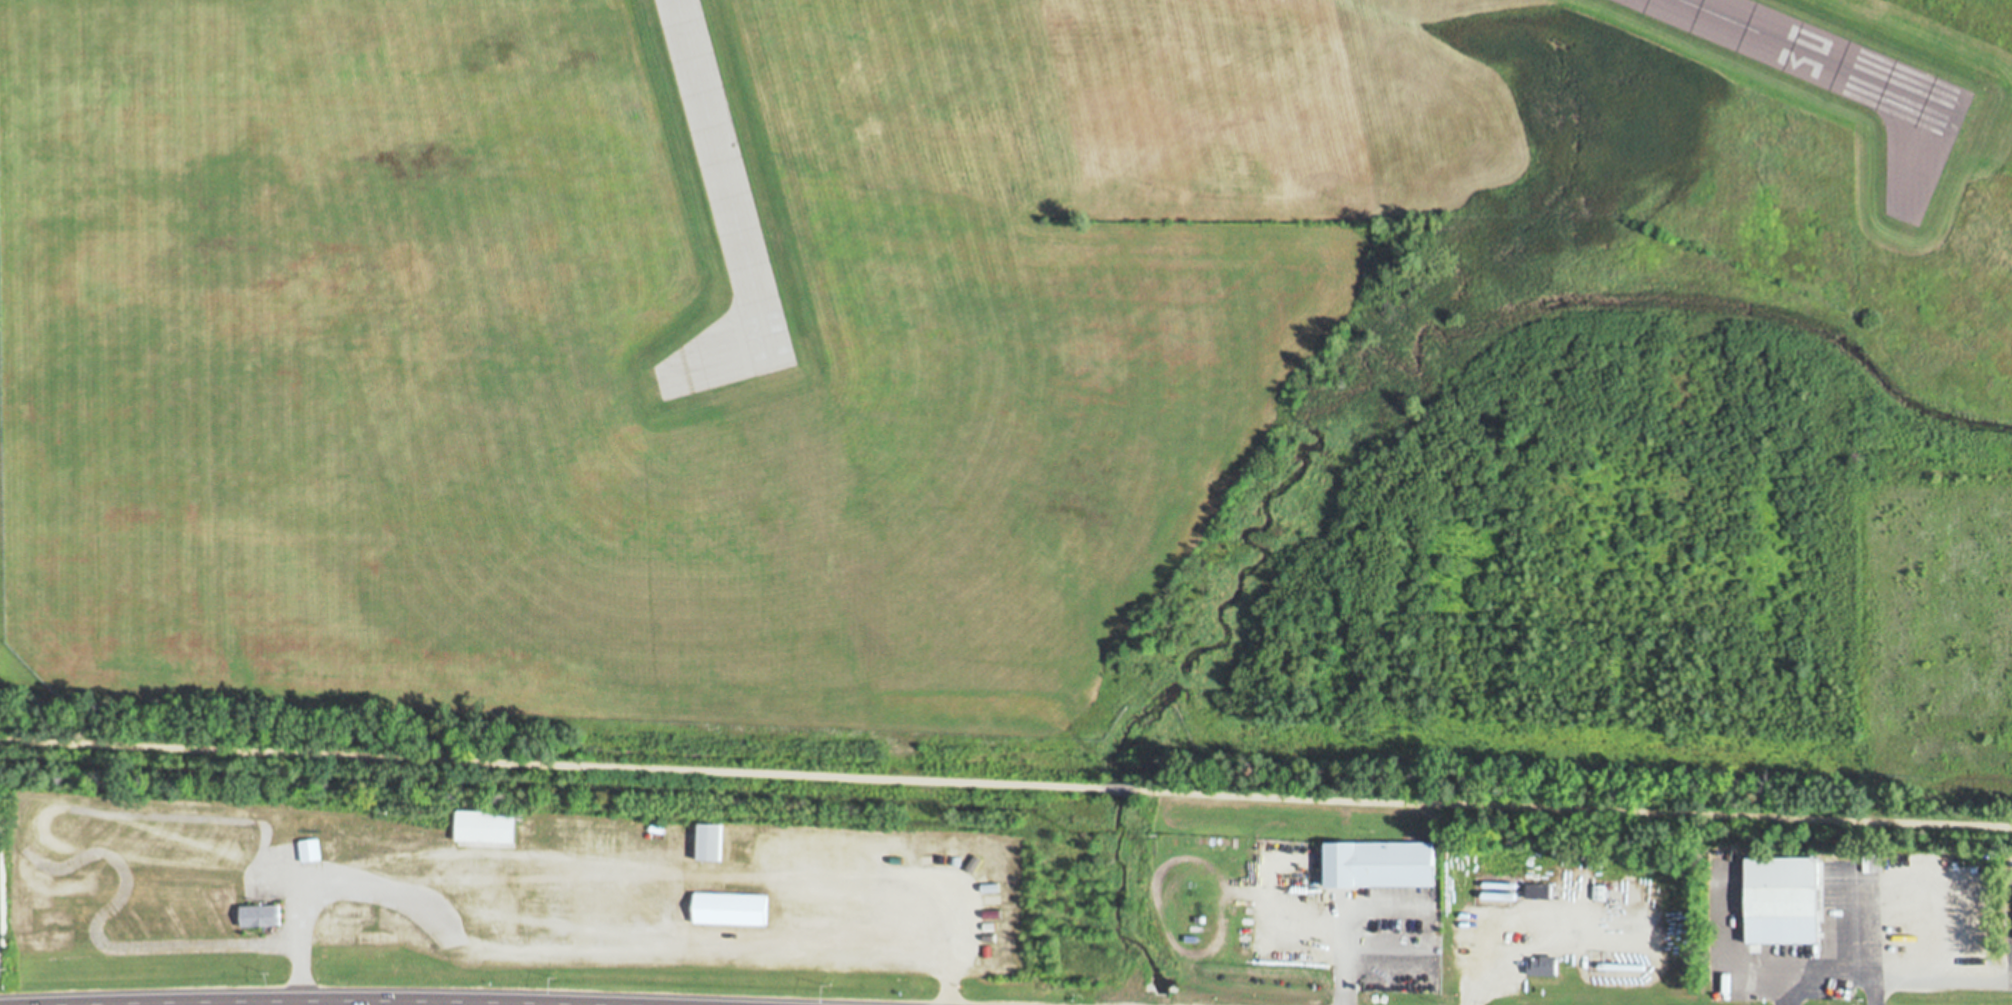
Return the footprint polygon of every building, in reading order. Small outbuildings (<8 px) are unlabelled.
[(518,842),(518,810),(458,810),(458,841),(518,842)] [(699,823),(699,859),(725,859),(725,823),(699,823)] [(300,839),(302,861),(321,860),(320,838),(300,839)] [(1439,885),(1439,841),(1327,841),(1328,885),(1439,885)] [(1824,856),(1751,857),(1752,916),(1766,916),(1767,931),(1825,930),(1824,856)] [(1527,897),(1552,897),(1552,883),(1527,883),(1527,897)] [(769,924),(769,893),(695,892),(695,924),(769,924)] [(283,926),(283,905),(241,905),(241,926),(283,926)] [(1530,974),(1560,974),(1560,955),(1530,955),(1530,974)]
